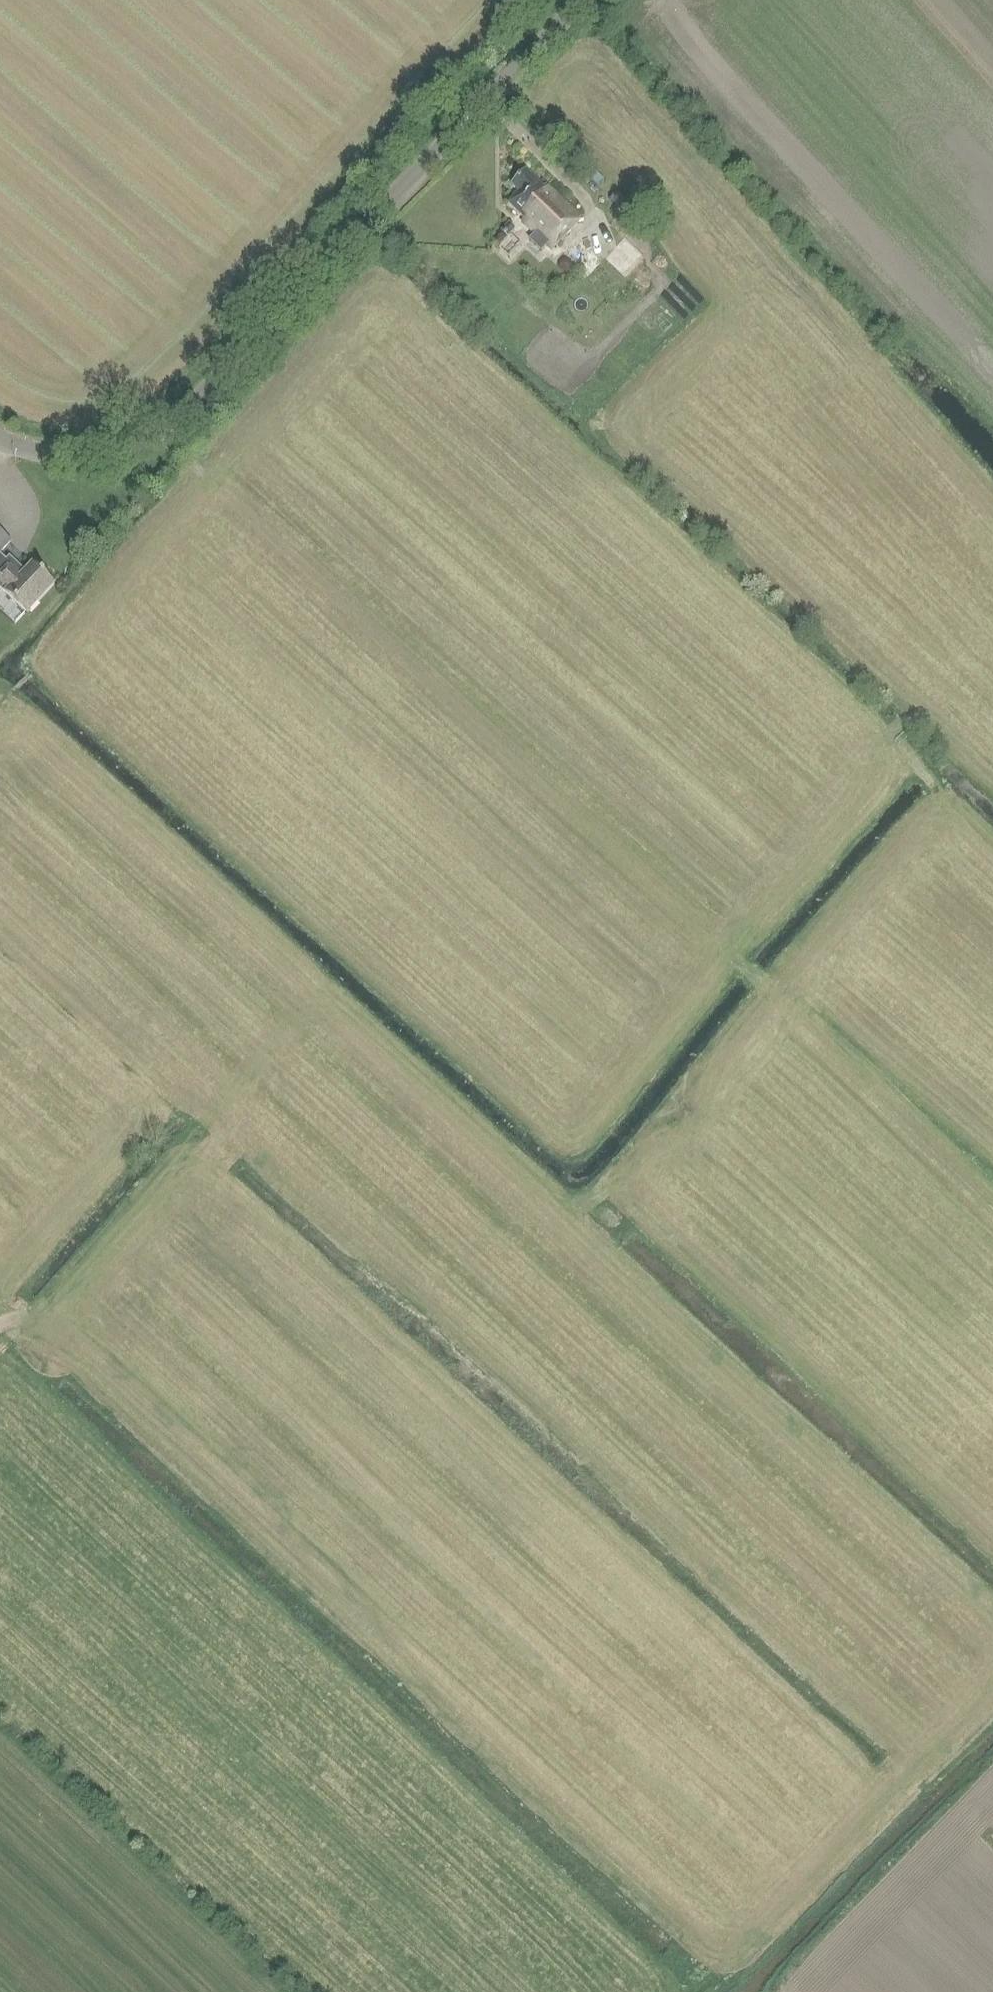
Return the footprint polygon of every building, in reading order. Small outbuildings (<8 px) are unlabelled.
[(545,184),(542,187),(525,170),(510,185),(517,192),(507,203),(523,219),(520,222),(550,251),(581,219),(545,184)] [(506,237),(513,229),(507,223),(500,231),(506,237)] [(607,256),(599,265),(610,276),(619,267),(629,277),(642,262),(619,240),(605,255),(607,256)] [(11,542),(0,531),(0,554),(11,542)] [(0,586),(7,592),(6,594),(28,614),(55,584),(33,563),(22,575),(0,555),(0,586)]
